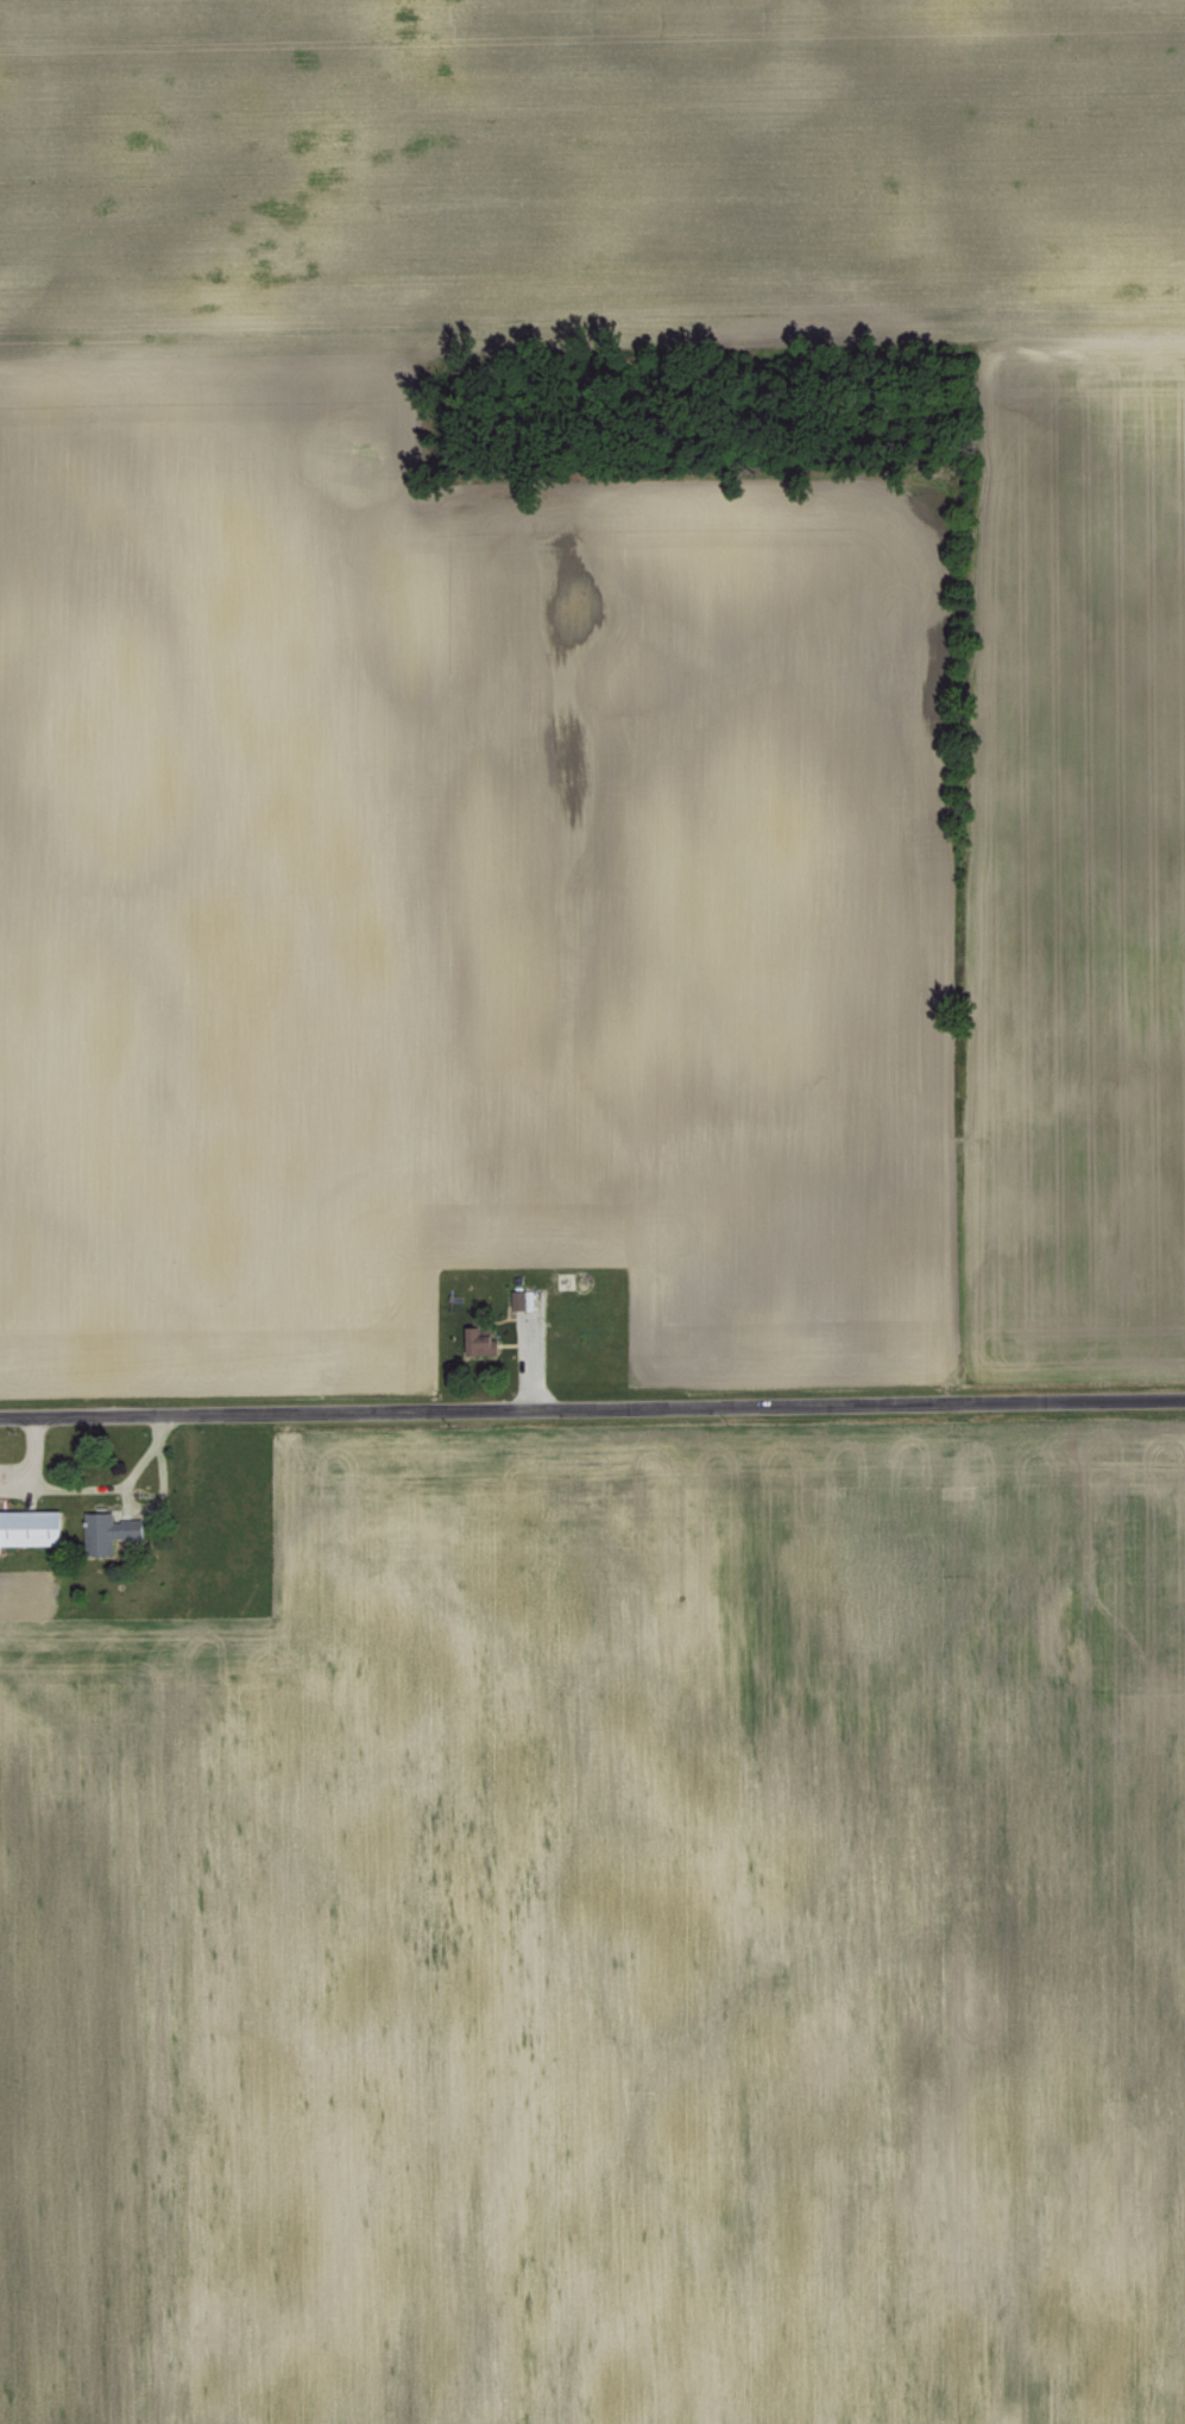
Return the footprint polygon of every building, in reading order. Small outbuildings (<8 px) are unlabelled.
[(469,1324),(470,1352),(497,1351),(497,1338),(485,1338),(485,1324),(469,1324)] [(65,1543),(65,1508),(0,1508),(0,1551),(6,1551),(6,1543),(65,1543)] [(88,1511),(90,1553),(117,1552),(117,1540),(146,1539),(145,1517),(120,1518),(120,1510),(88,1511)]
